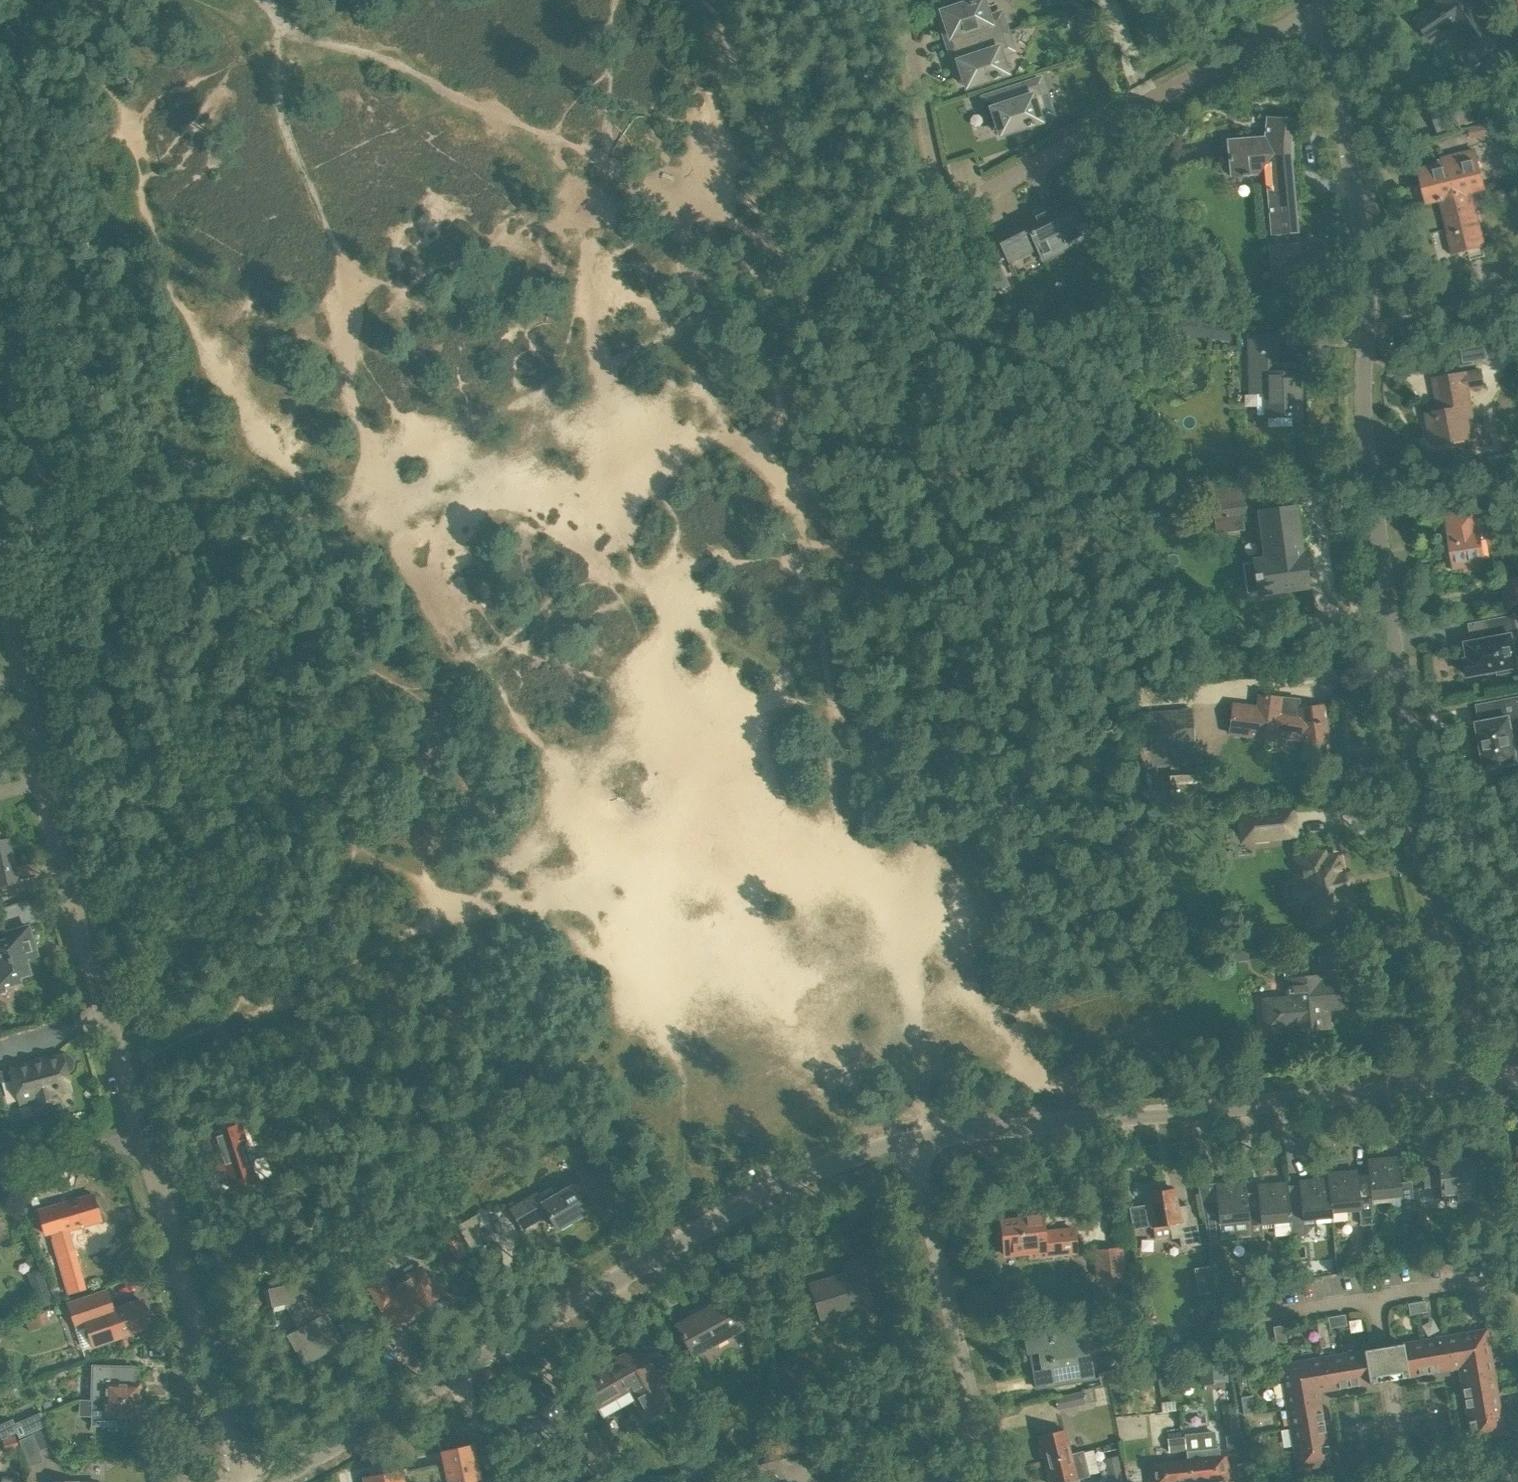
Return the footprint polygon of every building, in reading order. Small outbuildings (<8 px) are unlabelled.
[(983,0),(976,0),(942,11),(944,19),(941,20),(944,31),(948,30),(954,49),(1007,32),(1001,13),(988,17),(983,0)] [(1438,1),(1441,4),(1417,21),(1431,40),(1454,24),(1470,46),(1471,48),(1476,45),(1484,56),(1497,47),(1489,36),(1493,33),(1479,13),(1470,0),(1471,0),(1440,0),(1438,1)] [(967,87),(1007,74),(1001,54),(1013,50),(1007,32),(954,49),(960,68),(957,69),(960,80),(964,79),(967,87)] [(1000,134),(1041,121),(1040,118),(1052,114),(1040,79),(988,96),(994,116),(990,117),(994,128),(998,127),(1000,134)] [(1466,95),(1431,106),(1439,132),(1444,131),(1467,123),(1474,121),(1466,95)] [(1263,135),(1227,139),(1229,164),(1230,176),(1246,175),(1245,164),(1264,163),(1269,235),(1298,233),(1291,143),(1294,119),(1265,116),(1263,135)] [(1486,126),(1466,129),(1468,139),(1487,135),(1486,126)] [(1444,164),(1420,170),(1429,202),(1442,198),(1470,191),(1483,188),(1475,151),(1462,154),(1443,158),(1444,164)] [(1501,208),(1509,206),(1506,189),(1497,191),(1501,208)] [(1484,244),(1470,191),(1442,198),(1451,234),(1449,234),(1453,251),(1484,244)] [(1088,237),(1070,201),(1027,222),(1026,221),(998,235),(1010,260),(1038,246),(1044,259),(1088,237)] [(1299,244),(1269,247),(1271,266),(1301,263),(1299,244)] [(1210,339),(1212,317),(1171,312),(1169,334),(1210,339)] [(1133,331),(1134,317),(1127,317),(1126,330),(1133,331)] [(1292,425),(1291,414),(1299,414),(1298,371),(1294,371),(1294,363),(1276,363),(1276,334),(1249,335),(1250,391),(1266,391),(1266,415),(1267,415),(1268,425),(1292,425)] [(1432,444),(1476,437),(1467,390),(1484,387),(1481,371),(1434,379),(1440,412),(1427,414),(1432,444)] [(1254,511),(1251,487),(1212,493),(1215,516),(1254,511)] [(1255,574),(1253,574),(1254,580),(1256,579),(1258,593),(1307,586),(1302,554),(1301,554),(1297,525),(1299,525),(1297,507),(1260,512),(1266,559),(1254,561),(1255,574)] [(1477,528),(1474,511),(1447,516),(1450,532),(1448,533),(1454,568),(1485,562),(1480,533),(1485,532),(1484,526),(1477,528)] [(1515,618),(1515,616),(1513,616),(1513,617),(1491,621),(1491,620),(1489,621),(1489,623),(1492,638),(1468,643),(1468,642),(1466,643),(1467,645),(1470,659),(1467,659),(1465,659),(1465,661),(1466,661),(1468,674),(1468,676),(1470,675),(1498,670),(1498,674),(1515,671),(1514,667),(1516,667),(1517,667),(1517,665),(1517,664),(1512,636),(1516,635),(1516,636),(1517,635),(1517,633),(1515,618)] [(1300,707),(1299,699),(1260,693),(1258,706),(1233,703),(1230,731),(1254,735),(1254,737),(1280,741),(1282,731),(1302,734),(1305,752),(1328,749),(1322,705),(1300,707)] [(1497,702),(1497,701),(1495,702),(1496,704),(1499,719),(1479,723),(1479,722),(1477,723),(1477,725),(1478,725),(1485,767),(1485,769),(1487,768),(1515,763),(1517,763),(1517,761),(1516,759),(1517,759),(1517,741),(1513,742),(1509,719),(1517,717),(1517,698),(1497,702)] [(1141,767),(1196,763),(1192,709),(1148,712),(1149,716),(1137,717),(1141,767)] [(1242,840),(1276,836),(1273,812),(1240,815),(1242,840)] [(17,882),(11,850),(7,840),(0,842),(0,885),(17,882)] [(1324,858),(1323,853),(1294,859),(1299,880),(1281,884),(1285,906),(1304,902),(1309,927),(1322,925),(1321,920),(1350,914),(1345,890),(1347,890),(1348,889),(1349,888),(1350,886),(1351,885),(1351,883),(1351,881),(1351,879),(1350,878),(1349,877),(1348,876),(1347,875),(1346,875),(1345,874),(1343,874),(1342,874),(1338,855),(1324,858)] [(0,923),(0,989),(19,984),(18,978),(29,974),(22,949),(34,946),(28,926),(5,933),(1,922),(0,923)] [(1356,966),(1353,943),(1317,947),(1319,969),(1356,966)] [(1323,975),(1306,977),(1304,956),(1285,958),(1288,997),(1267,999),(1268,1010),(1265,1010),(1266,1027),(1291,1025),(1291,1029),(1328,1026),(1326,1006),(1344,1004),(1341,980),(1324,981),(1323,975)] [(59,1108),(56,1092),(69,1089),(65,1072),(67,1072),(69,1071),(70,1070),(71,1069),(72,1067),(72,1066),(73,1065),(73,1064),(73,1063),(73,1061),(73,1060),(72,1059),(72,1058),(71,1057),(69,1055),(67,1054),(65,1054),(63,1054),(60,1054),(10,1066),(19,1101),(32,1098),(36,1114),(59,1108)] [(240,1125),(207,1136),(219,1171),(226,1169),(232,1189),(257,1181),(257,1180),(272,1175),(266,1157),(251,1162),(240,1125)] [(1399,1183),(1397,1157),(1367,1160),(1370,1189),(1370,1195),(1371,1200),(1399,1197),(1401,1212),(1414,1211),(1411,1182),(1399,1183)] [(1474,1192),(1470,1158),(1422,1163),(1424,1189),(1440,1187),(1441,1196),(1457,1194),(1458,1202),(1470,1200),(1469,1193),(1474,1192)] [(1358,1190),(1356,1171),(1326,1174),(1326,1179),(1328,1179),(1332,1218),(1348,1216),(1348,1212),(1359,1211),(1360,1226),(1373,1224),(1371,1200),(1370,1195),(1370,1189),(1358,1190)] [(1291,1237),(1304,1235),(1303,1221),(1332,1218),(1328,1179),(1326,1179),(1298,1181),(1301,1207),(1289,1208),(1288,1208),(1290,1227),(1291,1237)] [(1208,1240),(1221,1239),(1249,1236),(1247,1212),(1248,1212),(1245,1182),(1215,1185),(1217,1210),(1202,1212),(1208,1240)] [(585,1193),(579,1183),(571,1188),(570,1186),(555,1195),(551,1187),(537,1195),(535,1192),(509,1207),(521,1228),(547,1213),(556,1229),(585,1212),(577,1198),(585,1193)] [(1290,1227),(1288,1208),(1289,1208),(1286,1183),(1257,1185),(1260,1211),(1248,1212),(1247,1212),(1249,1236),(1250,1241),(1263,1239),(1262,1225),(1274,1224),(1274,1229),(1290,1227)] [(1161,1191),(1161,1188),(1149,1190),(1149,1193),(1147,1194),(1149,1206),(1152,1225),(1155,1239),(1171,1236),(1171,1239),(1180,1237),(1182,1248),(1198,1245),(1195,1223),(1191,1224),(1188,1206),(1176,1208),(1173,1189),(1161,1191)] [(1481,1218),(1494,1217),(1491,1190),(1478,1191),(1481,1218)] [(84,1288),(67,1231),(100,1222),(92,1194),(37,1211),(44,1234),(45,1234),(47,1240),(51,1239),(67,1293),(84,1288)] [(1133,1229),(1152,1225),(1149,1206),(1129,1209),(1133,1229)] [(1043,1233),(1041,1211),(1019,1214),(1019,1219),(1001,1220),(1005,1255),(1029,1253),(1030,1257),(1076,1252),(1073,1230),(1043,1233)] [(475,1232),(464,1239),(472,1253),(483,1247),(475,1232)] [(1099,1284),(1123,1281),(1120,1248),(1095,1251),(1099,1284)] [(875,1274),(869,1254),(844,1261),(847,1273),(810,1284),(820,1318),(852,1308),(853,1312),(888,1302),(879,1273),(875,1274)] [(392,1286),(382,1269),(363,1280),(379,1309),(390,1327),(428,1305),(426,1301),(435,1296),(420,1269),(392,1286)] [(1246,1289),(1255,1287),(1253,1275),(1244,1277),(1246,1289)] [(269,1288),(273,1306),(287,1303),(301,1327),(287,1335),(304,1365),(338,1345),(322,1315),(320,1316),(310,1298),(306,1280),(269,1288)] [(1210,1280),(1196,1282),(1198,1295),(1213,1293),(1210,1280)] [(112,1310),(106,1290),(69,1303),(76,1326),(86,1323),(94,1345),(150,1326),(146,1314),(149,1313),(145,1303),(143,1304),(141,1300),(112,1310)] [(1472,1313),(1483,1311),(1480,1294),(1469,1296),(1472,1313)] [(692,1354),(741,1325),(724,1295),(675,1324),(692,1354)] [(1409,1314),(1426,1312),(1424,1301),(1407,1304),(1409,1314)] [(30,1331),(50,1322),(46,1312),(26,1320),(30,1331)] [(1329,1328),(1346,1325),(1344,1315),(1327,1318),(1329,1328)] [(356,1325),(360,1334),(369,1330),(364,1320),(356,1325)] [(1092,1379),(1083,1324),(1024,1334),(1027,1353),(1039,1351),(1042,1371),(1034,1372),(1036,1388),(1045,1386),(1092,1379)] [(1275,1344),(1286,1342),(1283,1325),(1272,1327),(1275,1344)] [(1465,1367),(1491,1363),(1486,1329),(1460,1334),(1465,1367)] [(1440,1372),(1458,1369),(1465,1367),(1460,1334),(1434,1338),(1440,1372)] [(1414,1376),(1440,1372),(1434,1338),(1408,1342),(1414,1376)] [(1390,1380),(1398,1379),(1414,1376),(1408,1342),(1383,1346),(1382,1347),(1388,1380),(1390,1380)] [(672,1403),(640,1345),(625,1354),(626,1356),(596,1373),(594,1371),(581,1378),(598,1408),(629,1391),(645,1419),(672,1403)] [(1362,1385),(1378,1382),(1388,1380),(1382,1347),(1357,1351),(1362,1385)] [(1336,1389),(1362,1385),(1357,1351),(1331,1355),(1336,1389)] [(1311,1393),(1318,1392),(1336,1389),(1331,1355),(1305,1360),(1311,1393)] [(1285,1398),(1311,1393),(1305,1360),(1279,1364),(1285,1398)] [(1199,1365),(1201,1382),(1225,1379),(1223,1363),(1199,1365)] [(1461,1386),(1494,1381),(1491,1363),(1465,1367),(1458,1369),(1461,1386)] [(93,1366),(92,1398),(140,1401),(141,1384),(133,1383),(133,1367),(93,1366)] [(1101,1385),(1117,1380),(1114,1369),(1098,1374),(1101,1385)] [(1464,1404),(1497,1399),(1494,1381),(1461,1386),(1464,1404)] [(562,1411),(547,1385),(508,1408),(523,1433),(545,1420),(553,1433),(567,1425),(560,1412),(562,1411)] [(1058,1409),(1086,1403),(1083,1391),(1055,1398),(1058,1409)] [(1288,1416),(1321,1410),(1318,1392),(1311,1393),(1285,1398),(1288,1416)] [(1240,1397),(1243,1414),(1254,1413),(1251,1396),(1240,1397)] [(140,1418),(140,1401),(92,1398),(92,1415),(91,1426),(126,1427),(126,1417),(140,1418)] [(1467,1422),(1500,1417),(1497,1399),(1464,1404),(1467,1422)] [(1222,1418),(1223,1435),(1237,1434),(1236,1418),(1234,1418),(1233,1406),(1222,1406),(1223,1418),(1222,1418)] [(1291,1434),(1324,1428),(1321,1410),(1288,1416),(1291,1434)] [(19,1439),(48,1426),(42,1414),(14,1426),(19,1439)] [(1470,1440),(1503,1435),(1500,1417),(1467,1422),(1470,1440)] [(776,1424),(762,1427),(764,1438),(778,1435),(776,1424)] [(592,1472),(613,1460),(594,1427),(574,1439),(592,1472)] [(1187,1462),(1189,1481),(1229,1477),(1227,1457),(1220,1458),(1218,1447),(1216,1447),(1214,1428),(1184,1432),(1187,1462)] [(1294,1452),(1327,1446),(1324,1428),(1291,1434),(1294,1452)] [(40,1451),(54,1446),(48,1429),(32,1435),(40,1451)] [(1070,1455),(1063,1430),(1039,1436),(1045,1461),(1083,1452),(1082,1451),(1070,1455)] [(27,1465),(43,1459),(40,1451),(32,1435),(18,1440),(27,1465)] [(7,1452),(20,1449),(16,1436),(3,1439),(7,1452)] [(1170,1452),(1185,1451),(1184,1439),(1169,1441),(1170,1452)] [(472,1446),(443,1452),(445,1464),(425,1468),(422,1464),(413,1466),(413,1471),(403,1473),(402,1469),(363,1477),(364,1481),(480,1481),(472,1446)] [(1297,1470),(1304,1468),(1330,1464),(1327,1446),(1294,1452),(1297,1470)] [(1246,1465),(1256,1463),(1254,1447),(1243,1449),(1246,1465)] [(1076,1479),(1089,1476),(1083,1452),(1045,1461),(1050,1481),(1065,1481),(1076,1479)] [(1118,1455),(1106,1457),(1111,1481),(1123,1481),(1118,1455)] [(1189,1481),(1187,1462),(1147,1466),(1149,1481),(1183,1481),(1189,1481)]
